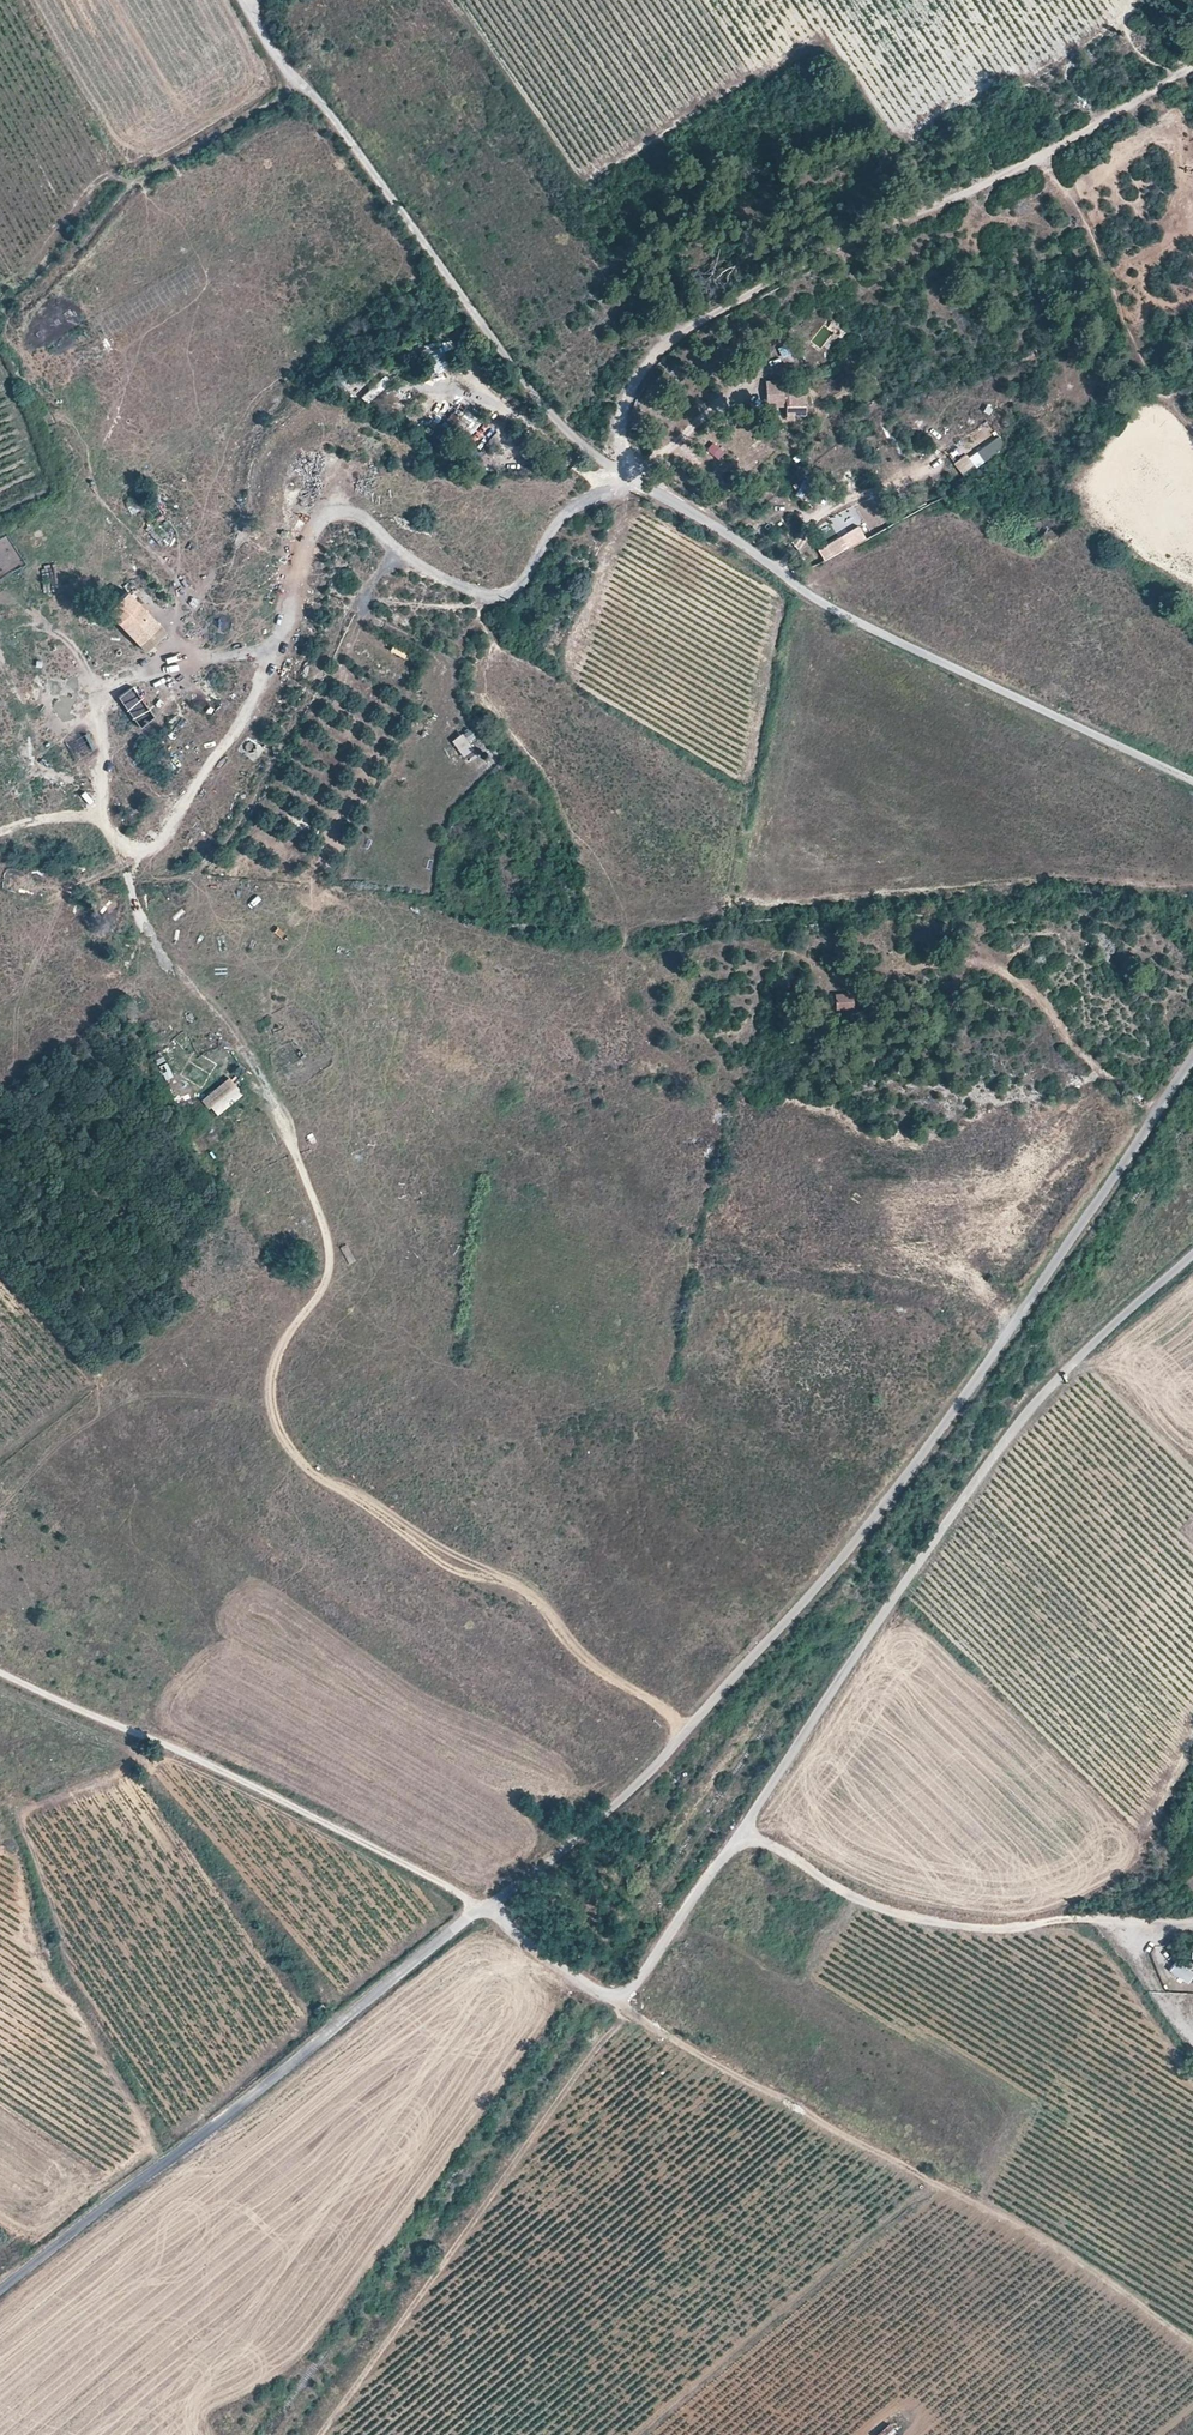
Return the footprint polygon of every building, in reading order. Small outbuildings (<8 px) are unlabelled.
[(823,344),(829,331),(822,327),(815,340),(823,344)] [(79,337),(86,348),(101,339),(94,328),(79,337)] [(788,345),(779,348),(783,361),(792,357),(788,345)] [(443,350),(430,353),(434,373),(447,370),(443,350)] [(369,406),(392,384),(385,377),(362,399),(369,406)] [(808,419),(806,382),(767,384),(768,409),(786,408),(787,420),(808,419)] [(771,409),(771,417),(786,417),(786,409),(771,409)] [(62,431),(69,428),(64,413),(56,416),(62,431)] [(977,462),(1004,442),(997,433),(970,453),(977,462)] [(69,456),(76,452),(67,438),(61,442),(69,456)] [(714,442),(706,450),(717,462),(725,454),(714,442)] [(749,466),(770,455),(766,447),(744,458),(749,466)] [(484,469),(490,461),(478,451),(471,459),(484,469)] [(952,461),(963,473),(975,463),(964,451),(952,461)] [(823,559),(864,536),(857,523),(815,546),(823,559)] [(43,590),(60,589),(59,564),(41,565),(43,590)] [(143,650),(165,630),(132,596),(111,616),(143,650)] [(170,635),(165,630),(143,650),(149,655),(170,635)] [(290,674),(301,644),(294,642),(283,671),(290,674)] [(140,728),(155,717),(132,685),(118,696),(140,728)] [(449,737),(457,762),(473,757),(464,732),(449,737)] [(834,992),(835,1010),(853,1009),(852,992),(834,992)] [(165,1079),(173,1076),(166,1061),(158,1064),(165,1079)] [(201,1098),(217,1115),(243,1092),(227,1074),(201,1098)] [(201,1098),(182,1100),(183,1108),(202,1106),(201,1098)] [(845,1120),(843,1127),(859,1132),(861,1125),(845,1120)] [(313,1261),(301,1255),(295,1268),(306,1274),(313,1261)] [(904,1266),(898,1269),(905,1282),(911,1279),(904,1266)] [(937,1286),(946,1298),(953,1293),(945,1281),(937,1286)] [(1187,1981),(1192,1971),(1192,1969),(1174,1958),(1167,1969),(1187,1981)] [(889,2424),(875,2434),(896,2434),(898,2433),(889,2424)]
